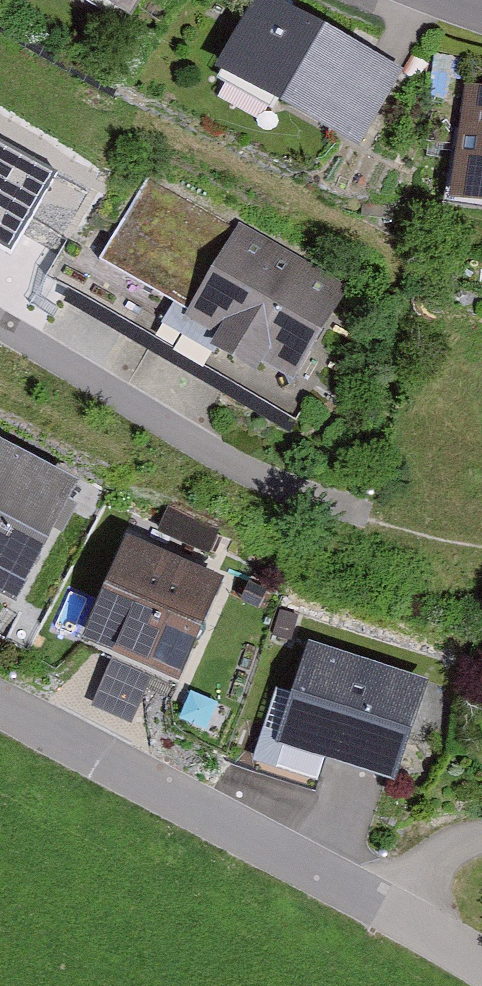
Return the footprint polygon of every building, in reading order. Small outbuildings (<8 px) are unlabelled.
[(126,31),(147,0),(80,0),(126,31)] [(274,0),(264,0),(221,75),(356,152),(401,73),(274,0)] [(471,95),(452,208),(481,213),(481,97),(471,95)] [(47,171),(0,147),(0,244),(8,248),(47,171)] [(278,388),(344,281),(142,156),(76,263),(278,388)] [(0,453),(0,601),(4,604),(66,488),(0,453)] [(178,493),(168,526),(210,539),(220,506),(178,493)] [(213,589),(116,546),(71,647),(168,690),(213,589)] [(414,686),(299,646),(265,744),(379,785),(414,686)]
